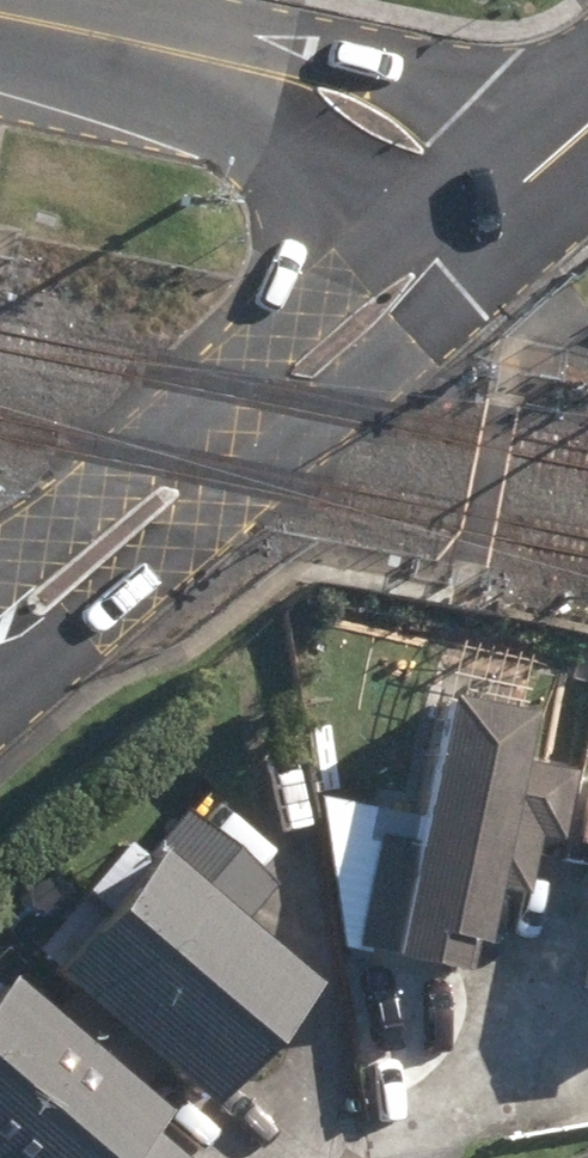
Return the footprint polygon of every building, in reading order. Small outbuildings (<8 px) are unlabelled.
[(355,967),(421,980),(428,949),(447,952),(460,891),(511,902),(523,842),(543,846),(557,781),(488,767),(497,721),(410,704),(382,845),(361,841),(338,954),(356,958),(355,967)] [(571,781),(559,852),(583,856),(573,916),(587,918),(587,784),(571,781)] [(26,1034),(115,1108),(136,1083),(173,1116),(278,988),(216,938),(255,889),(168,818),(129,866),(121,858),(18,982),(47,1006),(26,1034)] [(0,1013),(0,1157),(161,1157),(123,1127),(129,1119),(115,1108),(26,1034),(0,1013)]
